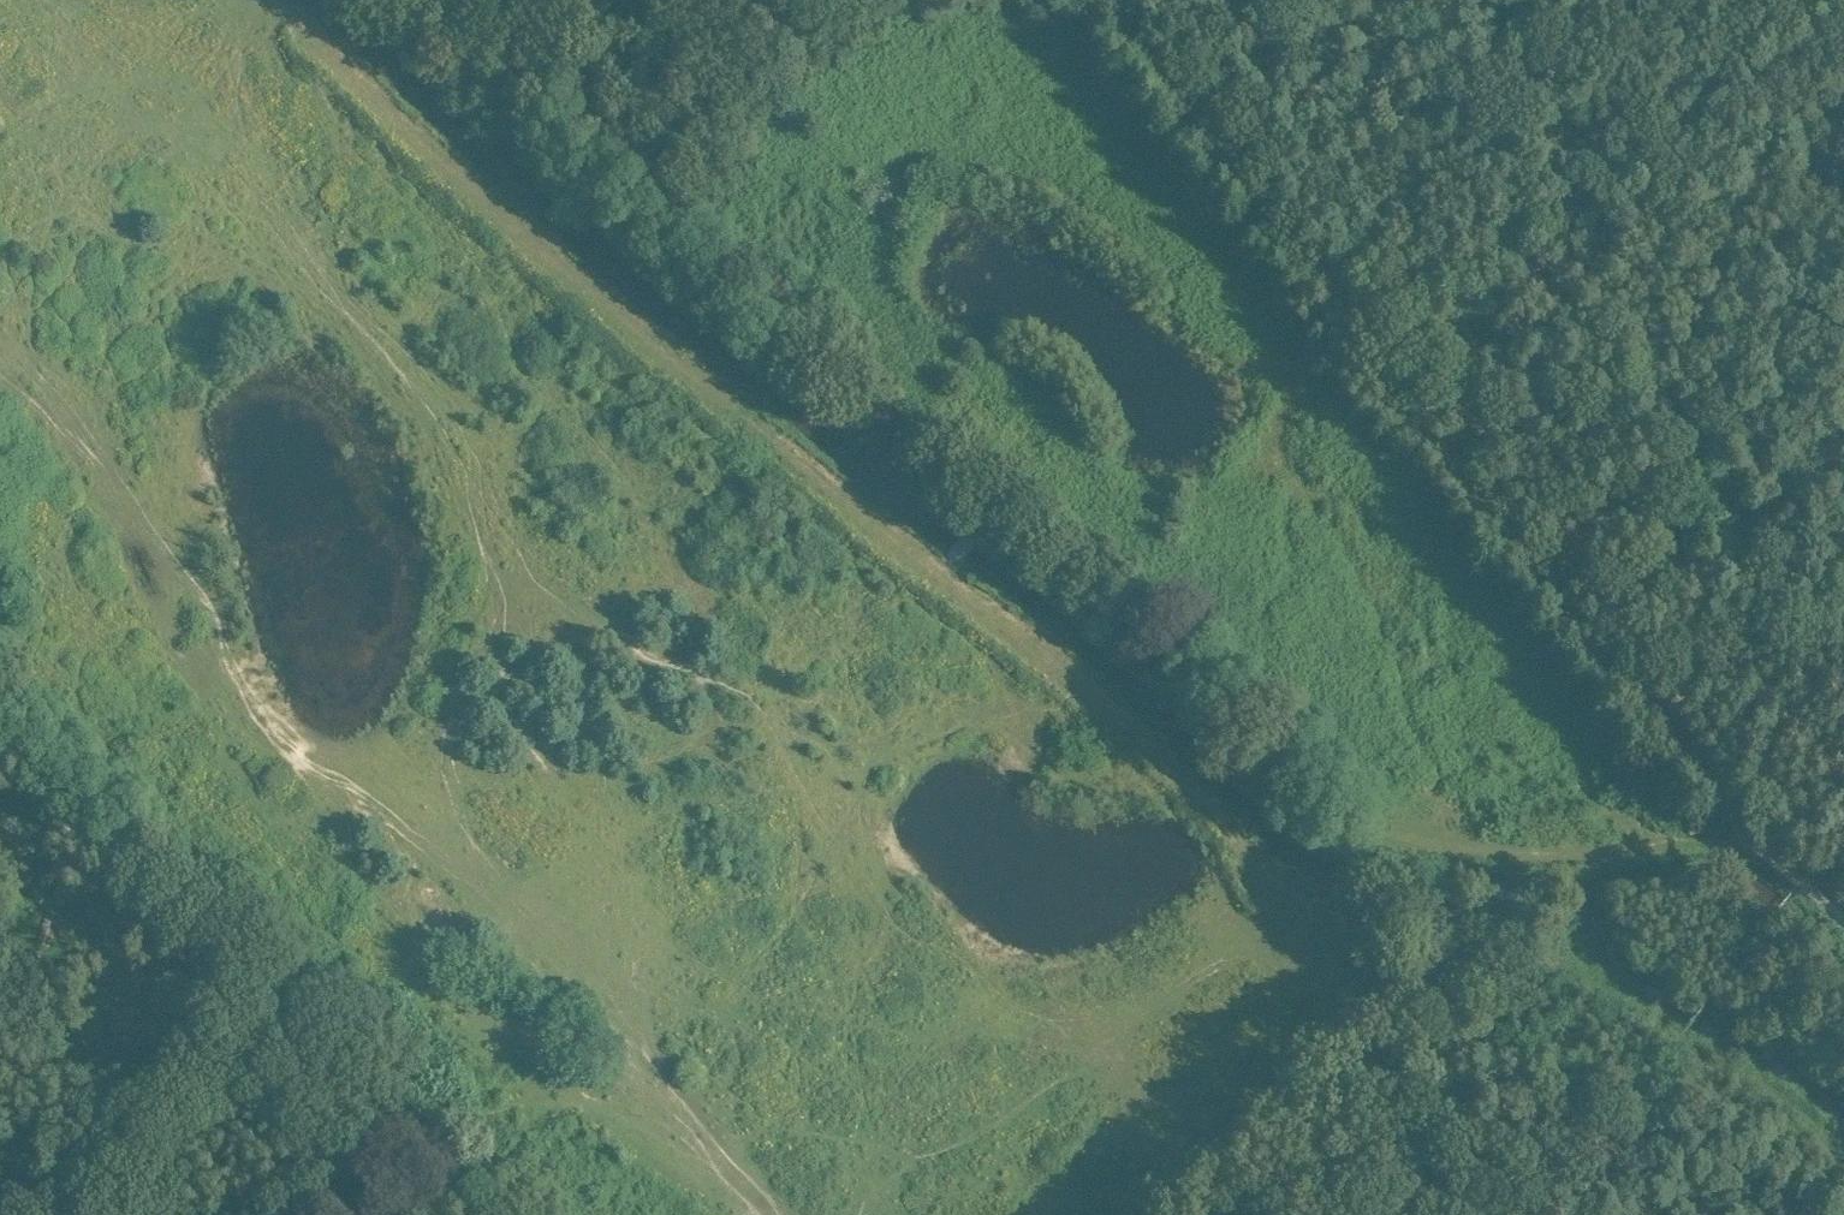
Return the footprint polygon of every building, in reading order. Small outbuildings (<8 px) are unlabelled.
[(1680,348),(1667,354),(1672,363),(1684,357),(1680,348)] [(1745,380),(1738,385),(1743,394),(1750,390),(1745,380)] [(1672,466),(1663,474),(1667,479),(1676,472),(1672,466)] [(0,1128),(0,1151),(2,1153),(13,1137),(0,1128)]
